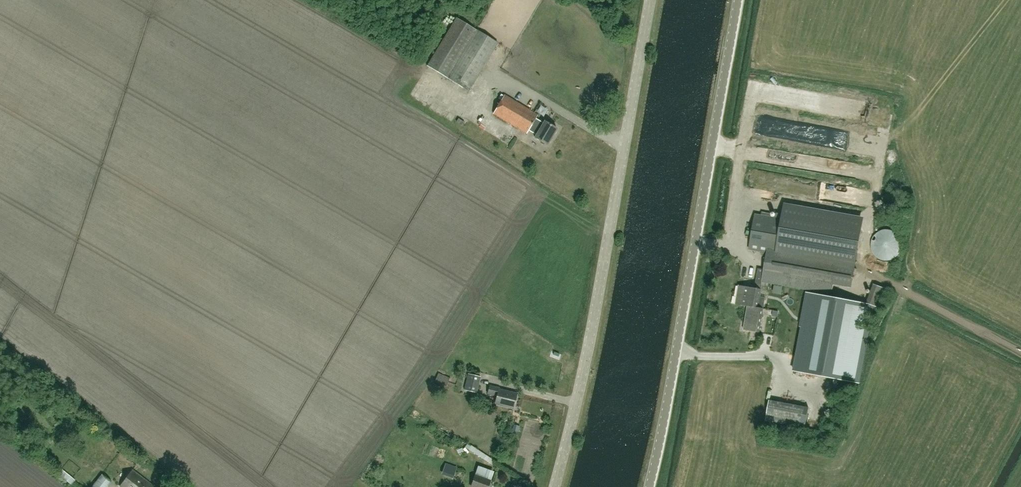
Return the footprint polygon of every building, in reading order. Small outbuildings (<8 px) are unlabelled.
[(456,18),(427,65),(468,90),(497,43),(456,18)] [(547,145),(557,128),(545,121),(544,123),(536,118),(538,115),(504,95),(502,99),(498,107),(497,107),(493,114),(527,133),(529,131),(536,135),(535,138),(547,145)] [(735,304),(748,306),(763,308),(765,297),(759,296),(762,282),(832,294),(834,283),(851,286),(861,229),(783,215),(783,213),(782,219),(755,214),(749,249),(762,251),(762,255),(766,255),(764,269),(758,268),(754,288),(739,285),(735,304)] [(878,232),(874,235),(872,238),(871,240),(871,243),(871,246),(872,250),(873,252),(874,254),(878,257),(882,259),(885,260),(888,260),(891,259),(894,258),(896,257),(900,253),(901,251),(902,248),(902,246),(902,243),(902,241),(901,238),(899,236),(897,233),(895,231),(892,230),(887,229),(882,230),(880,230),(878,232)] [(882,309),(889,290),(874,284),(866,303),(882,309)] [(805,294),(791,370),(846,380),(857,382),(858,382),(858,380),(861,364),(864,347),(872,306),(846,301),(805,294)] [(748,306),(744,329),(759,332),(763,308),(748,306)] [(446,386),(450,378),(439,373),(435,381),(446,386)] [(464,389),(476,392),(480,376),(468,373),(464,389)] [(514,408),(517,393),(499,389),(500,388),(490,386),(488,393),(497,395),(496,403),(514,408)] [(155,486),(133,469),(120,485),(122,486),(154,486),(155,486)] [(93,486),(107,486),(112,481),(103,474),(93,486)] [(491,480),(475,474),(471,486),(489,486),(491,480)]
